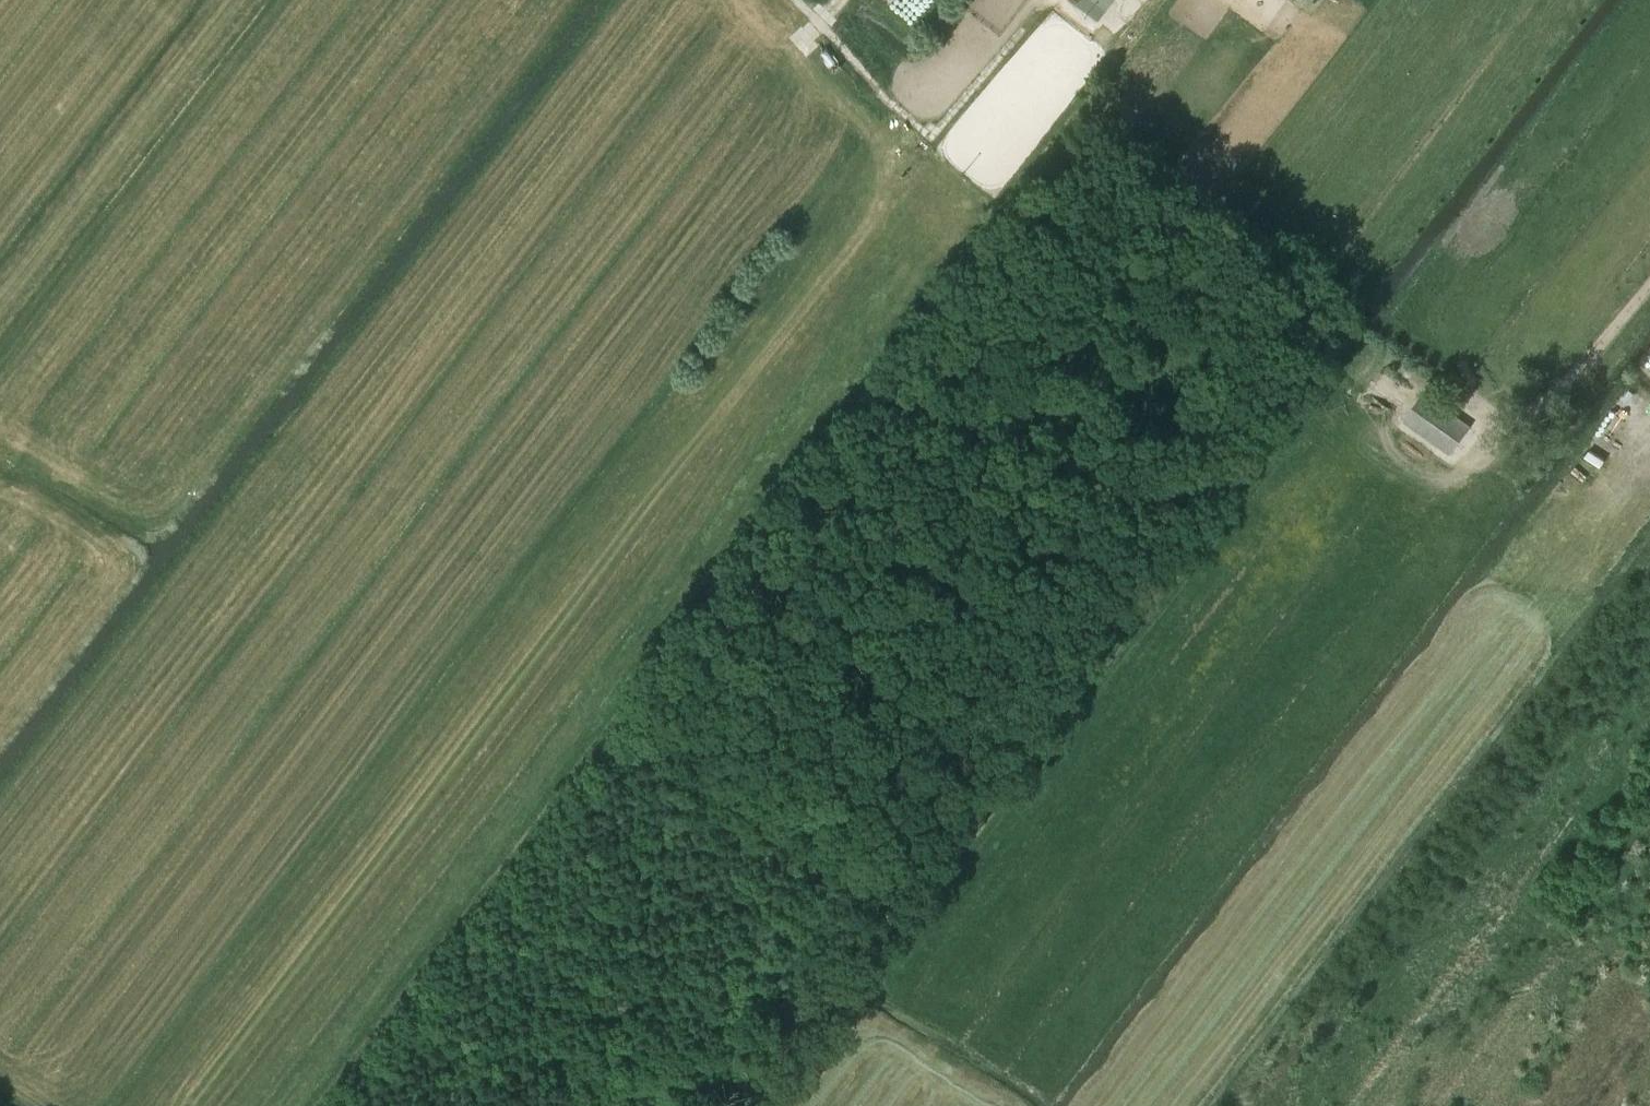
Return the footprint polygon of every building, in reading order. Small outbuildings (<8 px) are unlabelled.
[(1074,3),(1098,19),(1110,0),(1076,0),(1074,3)] [(1424,392),(1403,421),(1449,454),(1470,425),(1424,392)]
